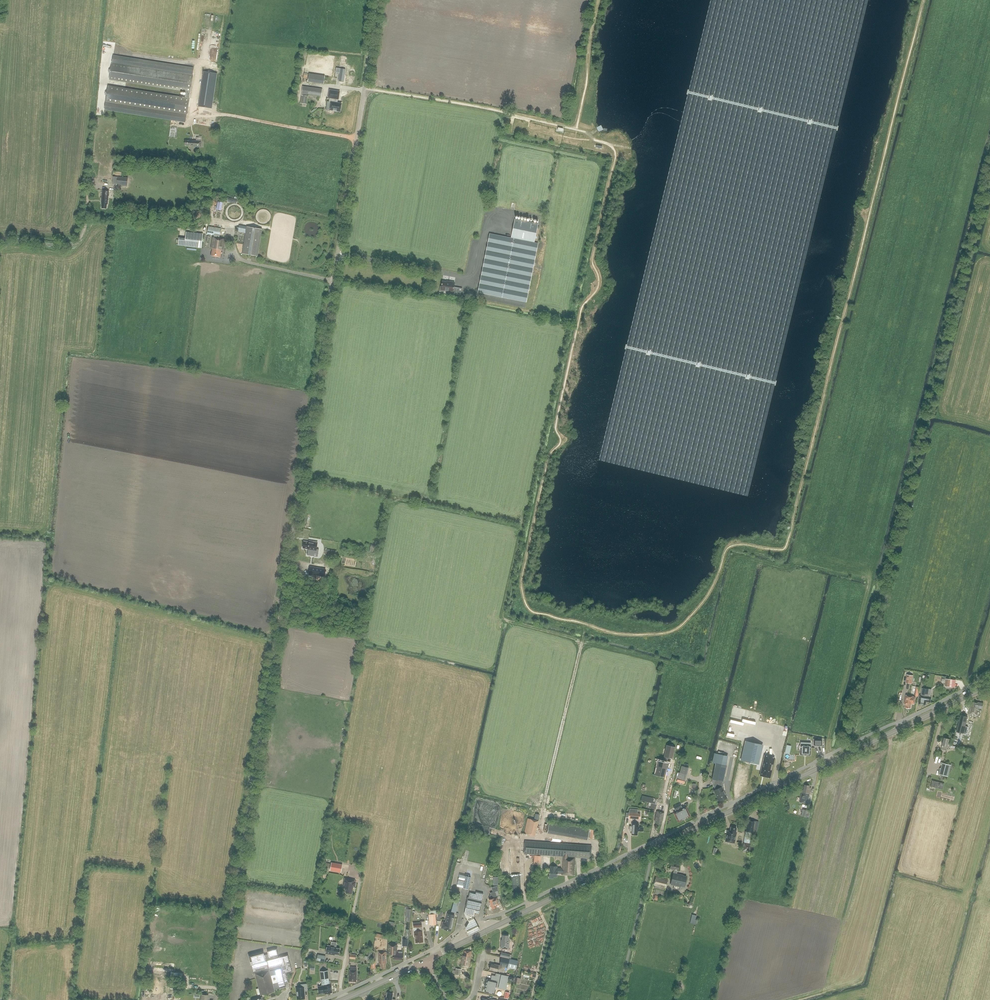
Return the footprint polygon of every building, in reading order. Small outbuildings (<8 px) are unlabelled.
[(185,97),(190,98),(195,68),(112,56),(108,79),(184,92),(184,93),(186,93),(185,97)] [(340,73),(338,81),(344,82),(346,69),(336,68),(335,72),(340,73)] [(217,73),(204,71),(198,106),(212,108),(217,73)] [(324,84),(325,76),(309,73),(308,82),(324,84)] [(104,109),(186,122),(187,114),(188,115),(190,98),(185,97),(107,85),(104,109)] [(321,97),(323,89),(303,86),(300,103),(307,104),(308,95),(315,96),(319,97),(321,97)] [(339,100),(340,92),(329,90),(328,98),(330,98),(330,102),(332,102),(330,110),(341,111),(342,103),(337,103),(338,100),(339,100)] [(127,186),(128,177),(113,176),(112,184),(117,184),(117,185),(127,186)] [(502,236),(535,242),(538,224),(505,218),(502,236)] [(245,241),(247,226),(241,225),(241,228),(237,228),(237,231),(240,232),(239,240),(245,241)] [(216,233),(222,234),(223,228),(210,226),(209,233),(215,235),(216,233)] [(258,256),(263,229),(247,226),(245,241),(242,254),(258,256)] [(202,248),(203,234),(186,232),(184,246),(202,248)] [(528,302),(538,243),(490,234),(479,293),(528,302)] [(213,248),(211,256),(220,257),(222,250),(223,250),(225,239),(213,237),(211,248),(213,248)] [(456,295),(457,288),(454,287),(455,282),(450,281),(450,282),(447,282),(443,281),(442,283),(442,284),(442,286),(441,286),(440,291),(444,292),(445,290),(453,292),(452,294),(456,295)] [(318,542),(310,541),(309,542),(304,541),(303,548),(308,549),(308,550),(316,552),(318,542)] [(325,576),(326,570),(326,569),(315,568),(310,567),(309,574),(314,575),(325,576)] [(928,696),(929,689),(922,688),(921,696),(920,696),(919,704),(926,705),(926,702),(930,703),(931,697),(928,696)] [(906,695),(904,705),(906,705),(905,707),(911,708),(912,704),(913,704),(914,696),(906,695)] [(978,703),(973,702),(973,704),(971,704),(969,715),(976,716),(978,710),(977,709),(977,708),(982,709),(983,704),(978,702),(978,703)] [(961,714),(957,730),(966,733),(968,725),(965,725),(968,716),(961,714)] [(732,717),(731,724),(750,728),(751,726),(739,724),(740,719),(732,717)] [(774,731),(784,732),(785,724),(776,723),(774,731)] [(947,751),(948,747),(950,739),(944,738),(941,749),(947,751)] [(757,763),(762,743),(747,740),(743,759),(757,763)] [(801,744),(800,755),(810,755),(811,745),(801,744)] [(675,746),(668,745),(665,756),(664,761),(660,760),(656,774),(665,776),(668,762),(667,762),(668,757),(672,758),(675,746)] [(723,781),(726,766),(728,756),(714,753),(712,763),(716,763),(712,779),(713,779),(712,782),(715,790),(716,793),(715,793),(717,798),(718,797),(720,801),(722,800),(722,801),(725,800),(725,799),(726,798),(725,794),(722,787),(724,786),(722,783),(723,781)] [(761,775),(770,777),(774,758),(765,756),(761,775)] [(948,777),(951,765),(941,763),(941,765),(942,765),(941,768),(940,768),(938,774),(948,777)] [(685,781),(687,775),(678,772),(676,779),(685,781)] [(943,789),(944,783),(933,780),(931,786),(943,789)] [(807,804),(810,788),(809,788),(809,786),(805,785),(804,790),(802,790),(800,802),(807,804)] [(641,800),(651,803),(650,808),(655,809),(658,799),(642,795),(641,800)] [(679,810),(679,809),(682,808),(680,803),(674,806),(676,812),(674,813),(678,822),(690,816),(686,807),(679,810)] [(640,819),(641,813),(638,813),(638,809),(630,809),(629,812),(628,818),(640,819)] [(809,817),(811,812),(808,811),(809,810),(803,809),(801,816),(807,818),(807,817),(809,817)] [(663,818),(664,813),(657,811),(656,817),(655,821),(657,822),(656,823),(661,824),(662,818),(663,818)] [(535,836),(539,821),(528,818),(524,833),(535,836)] [(747,819),(745,831),(754,832),(756,821),(747,819)] [(639,824),(632,823),(632,824),(632,826),(630,826),(629,831),(632,831),(632,835),(637,835),(638,831),(643,831),(643,827),(639,827),(639,824)] [(549,825),(548,833),(577,838),(577,835),(584,836),(584,838),(588,839),(590,832),(549,825)] [(736,832),(737,828),(731,826),(730,830),(727,830),(725,841),(735,843),(737,832),(736,832)] [(591,859),(592,845),(570,844),(525,841),(524,854),(562,856),(562,868),(558,867),(558,866),(550,866),(550,869),(549,878),(553,878),(553,876),(557,877),(557,873),(561,873),(561,874),(574,875),(575,858),(591,859)] [(752,852),(754,844),(745,841),(743,849),(752,852)] [(341,872),(343,864),(332,862),(330,870),(341,872)] [(678,870),(680,864),(671,862),(670,868),(674,869),(673,873),(671,884),(680,886),(681,886),(684,887),(687,877),(683,876),(683,875),(677,874),(678,870)] [(468,889),(471,877),(460,875),(457,886),(468,889)] [(666,888),(668,880),(656,877),(654,885),(666,888)] [(354,887),(355,882),(354,881),(354,880),(344,878),(342,888),(346,888),(345,892),(351,893),(352,887),(354,887)] [(499,894),(498,891),(490,893),(491,895),(490,896),(491,898),(492,898),(492,899),(489,900),(492,909),(497,907),(496,906),(499,905),(496,895),(499,894)] [(480,910),(484,893),(476,892),(476,894),(470,892),(468,897),(467,897),(467,900),(468,900),(466,907),(467,907),(465,912),(469,918),(473,916),(475,909),(480,910)] [(454,916),(448,914),(446,923),(443,922),(441,928),(451,931),(454,916)] [(472,918),(467,921),(467,922),(464,929),(468,936),(478,931),(472,918)] [(422,931),(421,927),(422,927),(422,923),(413,923),(414,927),(414,936),(415,936),(416,942),(423,942),(422,931)] [(509,949),(510,940),(508,940),(509,935),(503,935),(502,941),(501,941),(501,948),(509,949)] [(328,945),(326,954),(335,955),(335,954),(339,955),(341,948),(336,947),(337,946),(337,943),(331,942),(331,945),(328,945)] [(403,960),(403,952),(397,952),(397,944),(388,944),(388,954),(393,954),(393,959),(403,960)] [(289,955),(278,957),(278,955),(279,954),(277,948),(267,950),(269,955),(265,956),(263,951),(249,955),(254,974),(255,973),(261,995),(275,991),(274,988),(286,985),(283,973),(293,971),(289,955)] [(469,967),(472,952),(465,951),(464,956),(462,956),(461,966),(469,967)] [(387,963),(387,952),(378,952),(379,963),(380,963),(380,967),(381,967),(381,969),(386,969),(386,963),(387,963)] [(516,969),(518,961),(502,957),(500,966),(494,964),(494,965),(491,964),(490,969),(497,971),(504,973),(505,967),(516,969)] [(329,981),(328,971),(320,972),(322,986),(318,986),(319,994),(332,992),(331,988),(332,988),(331,985),(330,985),(329,981)] [(506,989),(509,976),(496,973),(495,976),(493,975),(492,980),(487,979),(485,991),(495,994),(496,987),(498,987),(498,988),(506,989)] [(297,999),(305,998),(305,991),(308,991),(307,984),(300,984),(301,987),(296,988),(297,999)]
